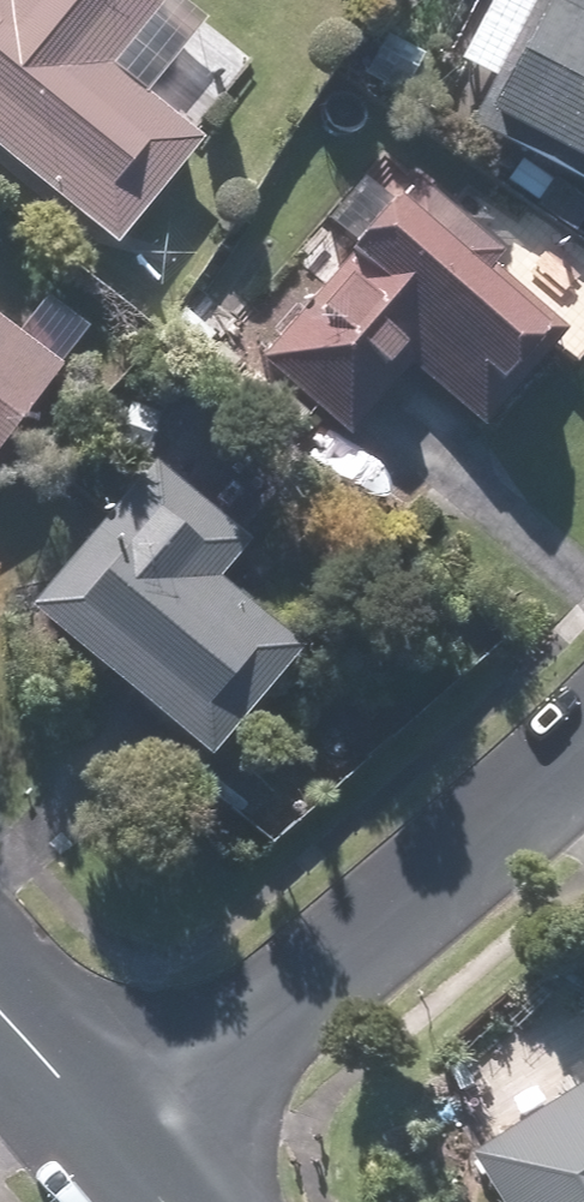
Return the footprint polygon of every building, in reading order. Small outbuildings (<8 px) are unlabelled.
[(117,246),(202,142),(114,70),(171,0),(0,0),(0,151),(117,246)] [(469,126),(583,185),(583,0),(535,0),(469,126)] [(421,180),(262,359),(351,437),(411,368),(480,429),(567,331),(495,267),(506,255),(421,180)] [(0,317),(0,453),(65,366),(0,317)] [(152,460),(30,609),(213,759),(304,649),(222,582),(254,543),(152,460)] [(485,1154),(516,1201),(583,1201),(583,1091),(485,1154)]
